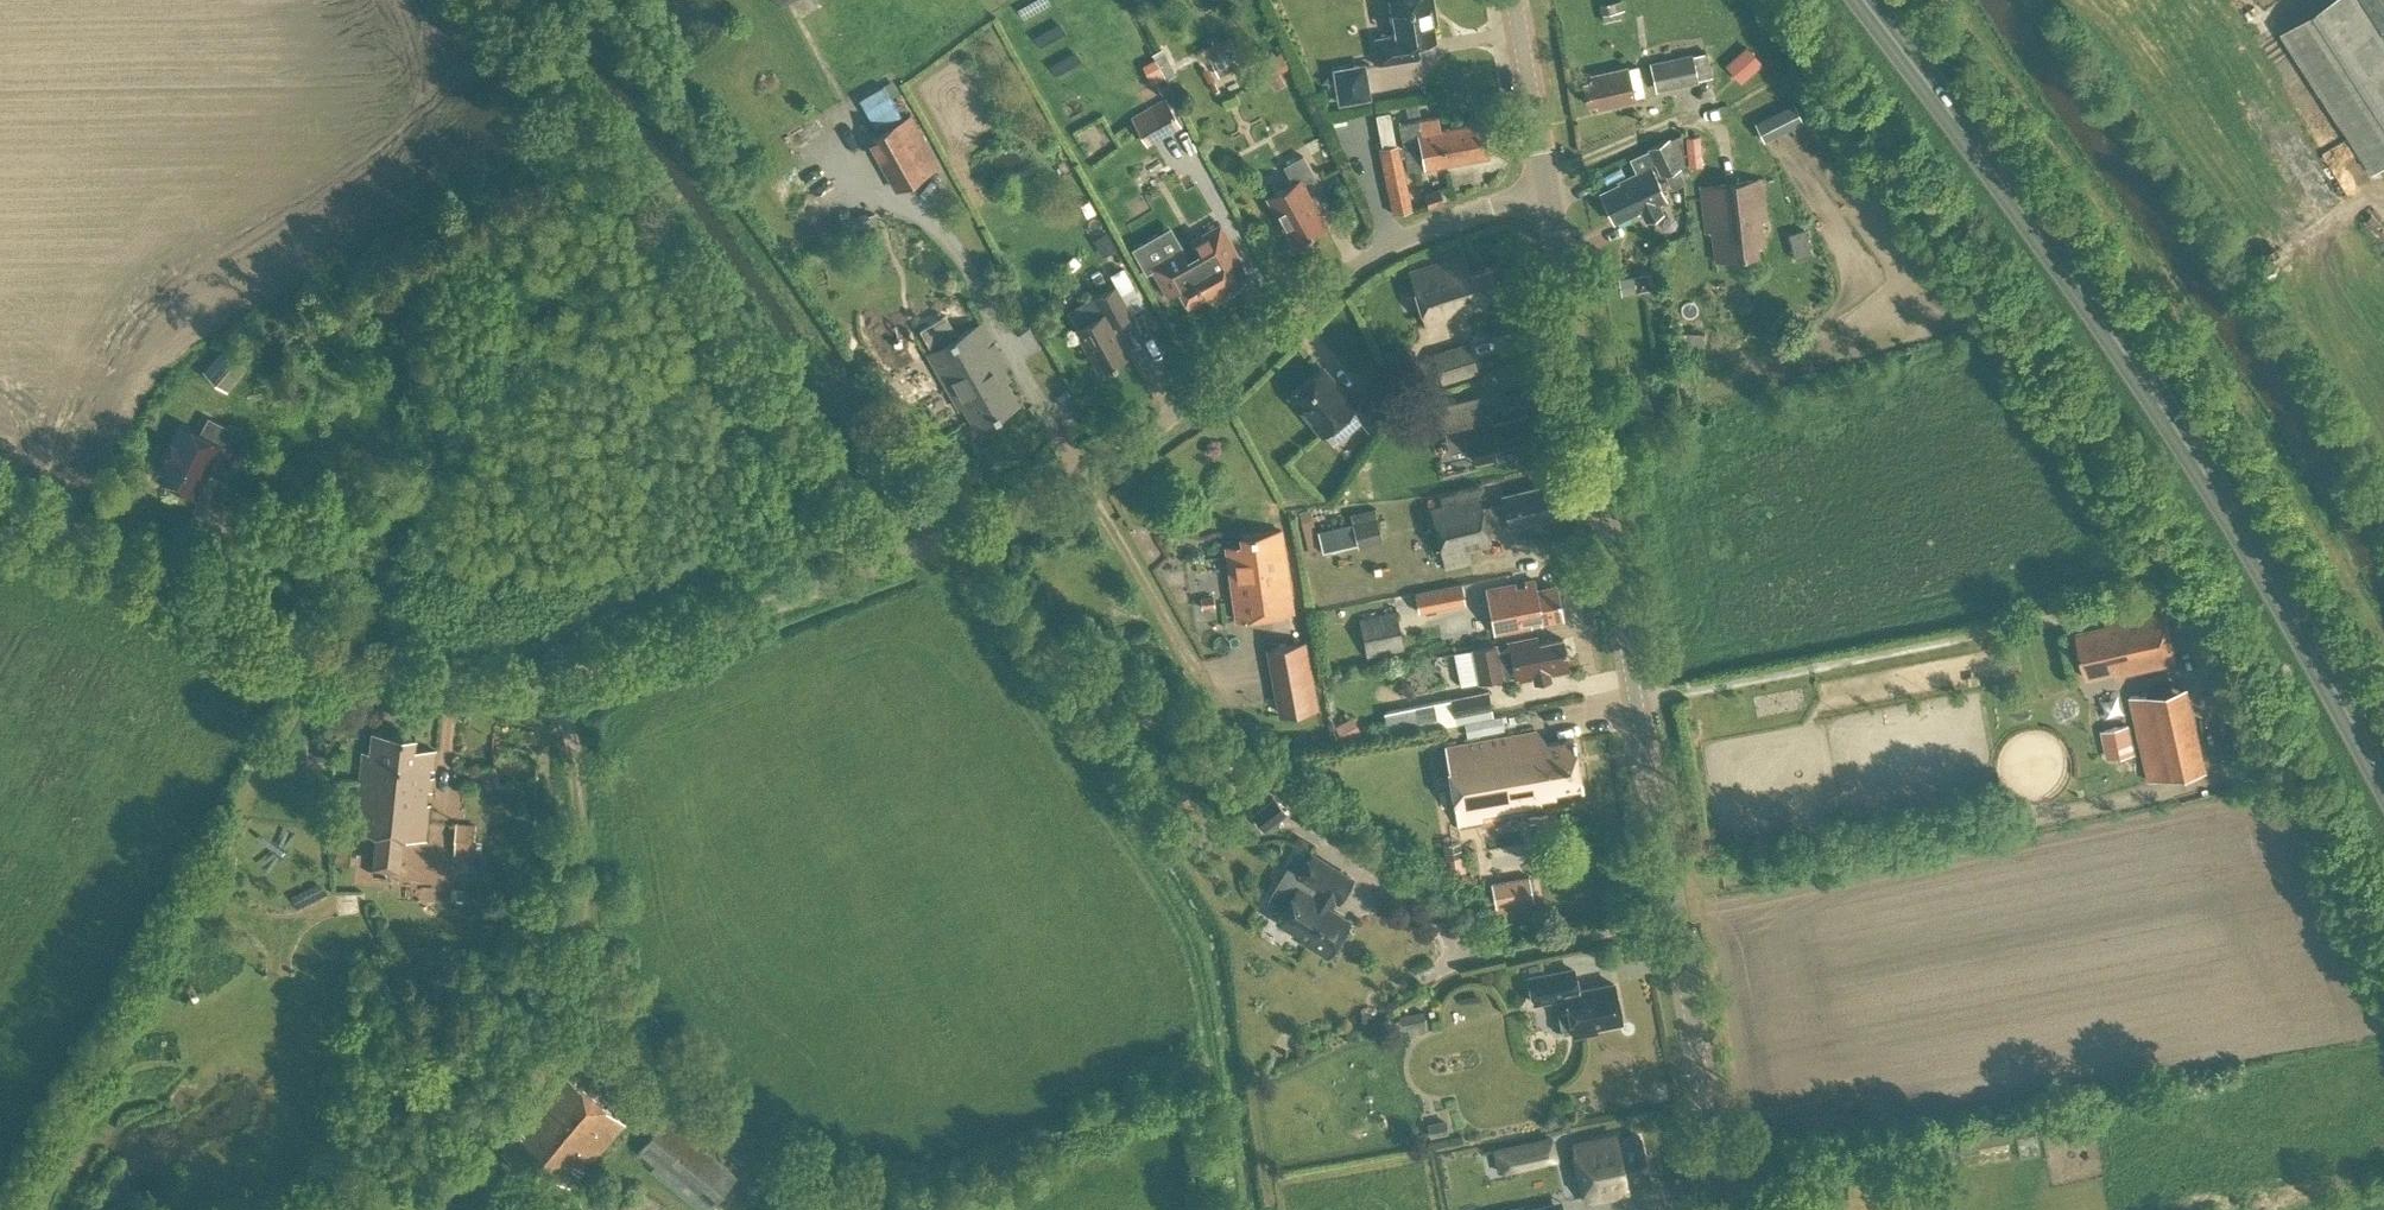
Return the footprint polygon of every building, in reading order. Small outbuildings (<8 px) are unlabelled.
[(1395,36),(1374,40),(1379,65),(1418,58),(1416,44),(1435,41),(1432,23),(1436,22),(1432,0),(1389,0),(1395,36)] [(2375,174),(2383,168),(2383,38),(2359,0),(2334,0),(2283,33),(2375,174)] [(1226,47),(1224,49),(1221,44),(1209,51),(1212,56),(1208,58),(1218,76),(1237,65),(1226,47)] [(1741,82),(1762,63),(1746,45),(1725,64),(1741,82)] [(1692,52),(1649,62),(1655,92),(1698,82),(1698,79),(1712,76),(1707,51),(1692,55),(1692,52)] [(1332,68),(1337,104),(1370,99),(1365,63),(1332,68)] [(1592,83),(1584,84),(1588,106),(1596,104),(1597,110),(1635,102),(1634,98),(1643,96),(1637,68),(1628,70),(1628,68),(1590,76),(1592,83)] [(858,89),(862,101),(889,91),(884,79),(858,89)] [(1795,98),(1753,116),(1762,138),(1804,120),(1795,98)] [(1167,100),(1133,120),(1147,145),(1180,126),(1167,100)] [(937,165),(911,116),(869,139),(895,188),(937,165)] [(1408,169),(1488,155),(1482,121),(1440,129),(1438,116),(1399,123),(1408,169)] [(1701,132),(1686,133),(1688,163),(1703,162),(1701,132)] [(1668,138),(1648,148),(1661,176),(1682,166),(1668,138)] [(1411,210),(1398,144),(1378,148),(1392,214),(1411,210)] [(1283,168),(1293,185),(1268,200),(1293,244),(1325,226),(1304,188),(1316,181),(1303,157),(1283,168)] [(1662,212),(1657,203),(1666,199),(1650,166),(1618,182),(1619,184),(1601,193),(1614,221),(1636,210),(1638,212),(1640,211),(1645,220),(1662,212)] [(1757,245),(1764,244),(1761,220),(1767,219),(1762,180),(1700,187),(1706,234),(1712,233),(1715,260),(1759,255),(1757,245)] [(1440,190),(1424,195),(1426,202),(1443,197),(1440,190)] [(1179,288),(1187,303),(1211,290),(1214,296),(1236,283),(1228,268),(1241,261),(1220,224),(1191,240),(1201,258),(1190,264),(1180,247),(1150,265),(1167,295),(1179,288)] [(1485,298),(1502,292),(1493,263),(1472,270),(1466,253),(1409,271),(1425,327),(1471,313),(1470,310),(1487,305),(1485,298)] [(1098,372),(1129,354),(1113,324),(1132,314),(1115,285),(1095,296),(1093,297),(1094,298),(1096,297),(1104,311),(1074,328),(1098,372)] [(963,406),(975,427),(1018,403),(1005,381),(1010,378),(1003,366),(1007,363),(983,321),(957,335),(945,315),(920,329),(932,350),(927,353),(959,409),(963,406)] [(1432,351),(1442,382),(1479,371),(1469,340),(1432,351)] [(223,344),(202,369),(227,391),(248,366),(223,344)] [(1290,392),(1324,432),(1352,409),(1369,430),(1384,417),(1366,395),(1356,404),(1343,388),(1340,391),(1319,368),(1290,392)] [(1439,405),(1446,437),(1469,432),(1472,444),(1476,461),(1497,456),(1499,461),(1512,458),(1511,453),(1533,448),(1525,416),(1492,424),(1489,413),(1483,415),(1478,396),(1439,405)] [(206,469),(223,478),(245,436),(209,418),(200,435),(182,426),(157,475),(193,494),(206,469)] [(1502,495),(1504,503),(1481,508),(1478,497),(1431,508),(1445,567),(1471,561),(1467,543),(1488,538),(1485,524),(1497,522),(1497,523),(1508,520),(1509,526),(1514,525),(1515,528),(1526,525),(1525,521),(1550,516),(1543,485),(1502,495)] [(1352,522),(1317,530),(1322,551),(1356,543),(1357,548),(1382,542),(1374,507),(1350,513),(1352,522)] [(1280,530),(1239,536),(1241,544),(1225,547),(1235,620),(1292,611),(1280,530)] [(1535,579),(1485,589),(1494,633),(1564,619),(1557,584),(1537,588),(1535,579)] [(1461,582),(1414,591),(1418,613),(1465,604),(1461,582)] [(2107,625),(2077,632),(2087,679),(2115,672),(2116,677),(2176,664),(2163,606),(2110,618),(2107,625)] [(1366,656),(1403,649),(1396,610),(1359,618),(1366,656)] [(1495,643),(1453,652),(1460,685),(1500,676),(1502,683),(1533,676),(1534,682),(1551,679),(1550,673),(1569,669),(1563,638),(1537,643),(1535,635),(1508,641),(1509,647),(1496,650),(1495,643)] [(1318,709),(1306,641),(1266,648),(1278,716),(1318,709)] [(2189,686),(2129,700),(2148,782),(2208,769),(2189,686)] [(1488,690),(1385,711),(1390,737),(1493,715),(1488,690)] [(2106,755),(2136,751),(2131,721),(2102,726),(2106,755)] [(1540,798),(1555,796),(1554,790),(1581,786),(1573,738),(1547,743),(1536,731),(1446,746),(1460,828),(1483,824),(1482,815),(1541,805),(1540,798)] [(425,838),(435,752),(413,749),(415,737),(371,732),(369,752),(364,751),(354,830),(380,833),(377,853),(396,855),(398,835),(425,838)] [(1254,814),(1264,827),(1286,810),(1276,797),(1254,814)] [(453,852),(480,855),(481,838),(474,838),(476,824),(456,823),(453,852)] [(1276,919),(1308,939),(1307,942),(1327,954),(1348,920),(1327,907),(1332,897),(1337,900),(1351,878),(1310,854),(1298,875),(1286,868),(1269,897),(1284,906),(1276,919)] [(1530,871),(1491,878),(1496,908),(1512,905),(1513,913),(1536,909),(1530,871)] [(1565,995),(1568,1009),(1557,1011),(1561,1034),(1573,1032),(1573,1034),(1595,1030),(1594,1025),(1621,1019),(1614,983),(1578,990),(1573,969),(1528,978),(1533,1002),(1565,995)] [(568,1076),(502,1153),(538,1184),(550,1171),(569,1188),(624,1124),(568,1076)] [(665,1120),(637,1153),(707,1209),(712,1209),(737,1178),(665,1120)] [(1638,1129),(1582,1142),(1592,1185),(1598,1184),(1603,1207),(1647,1196),(1642,1173),(1648,1172),(1638,1129)] [(1499,1171),(1532,1164),(1527,1143),(1495,1150),(1499,1171)]
